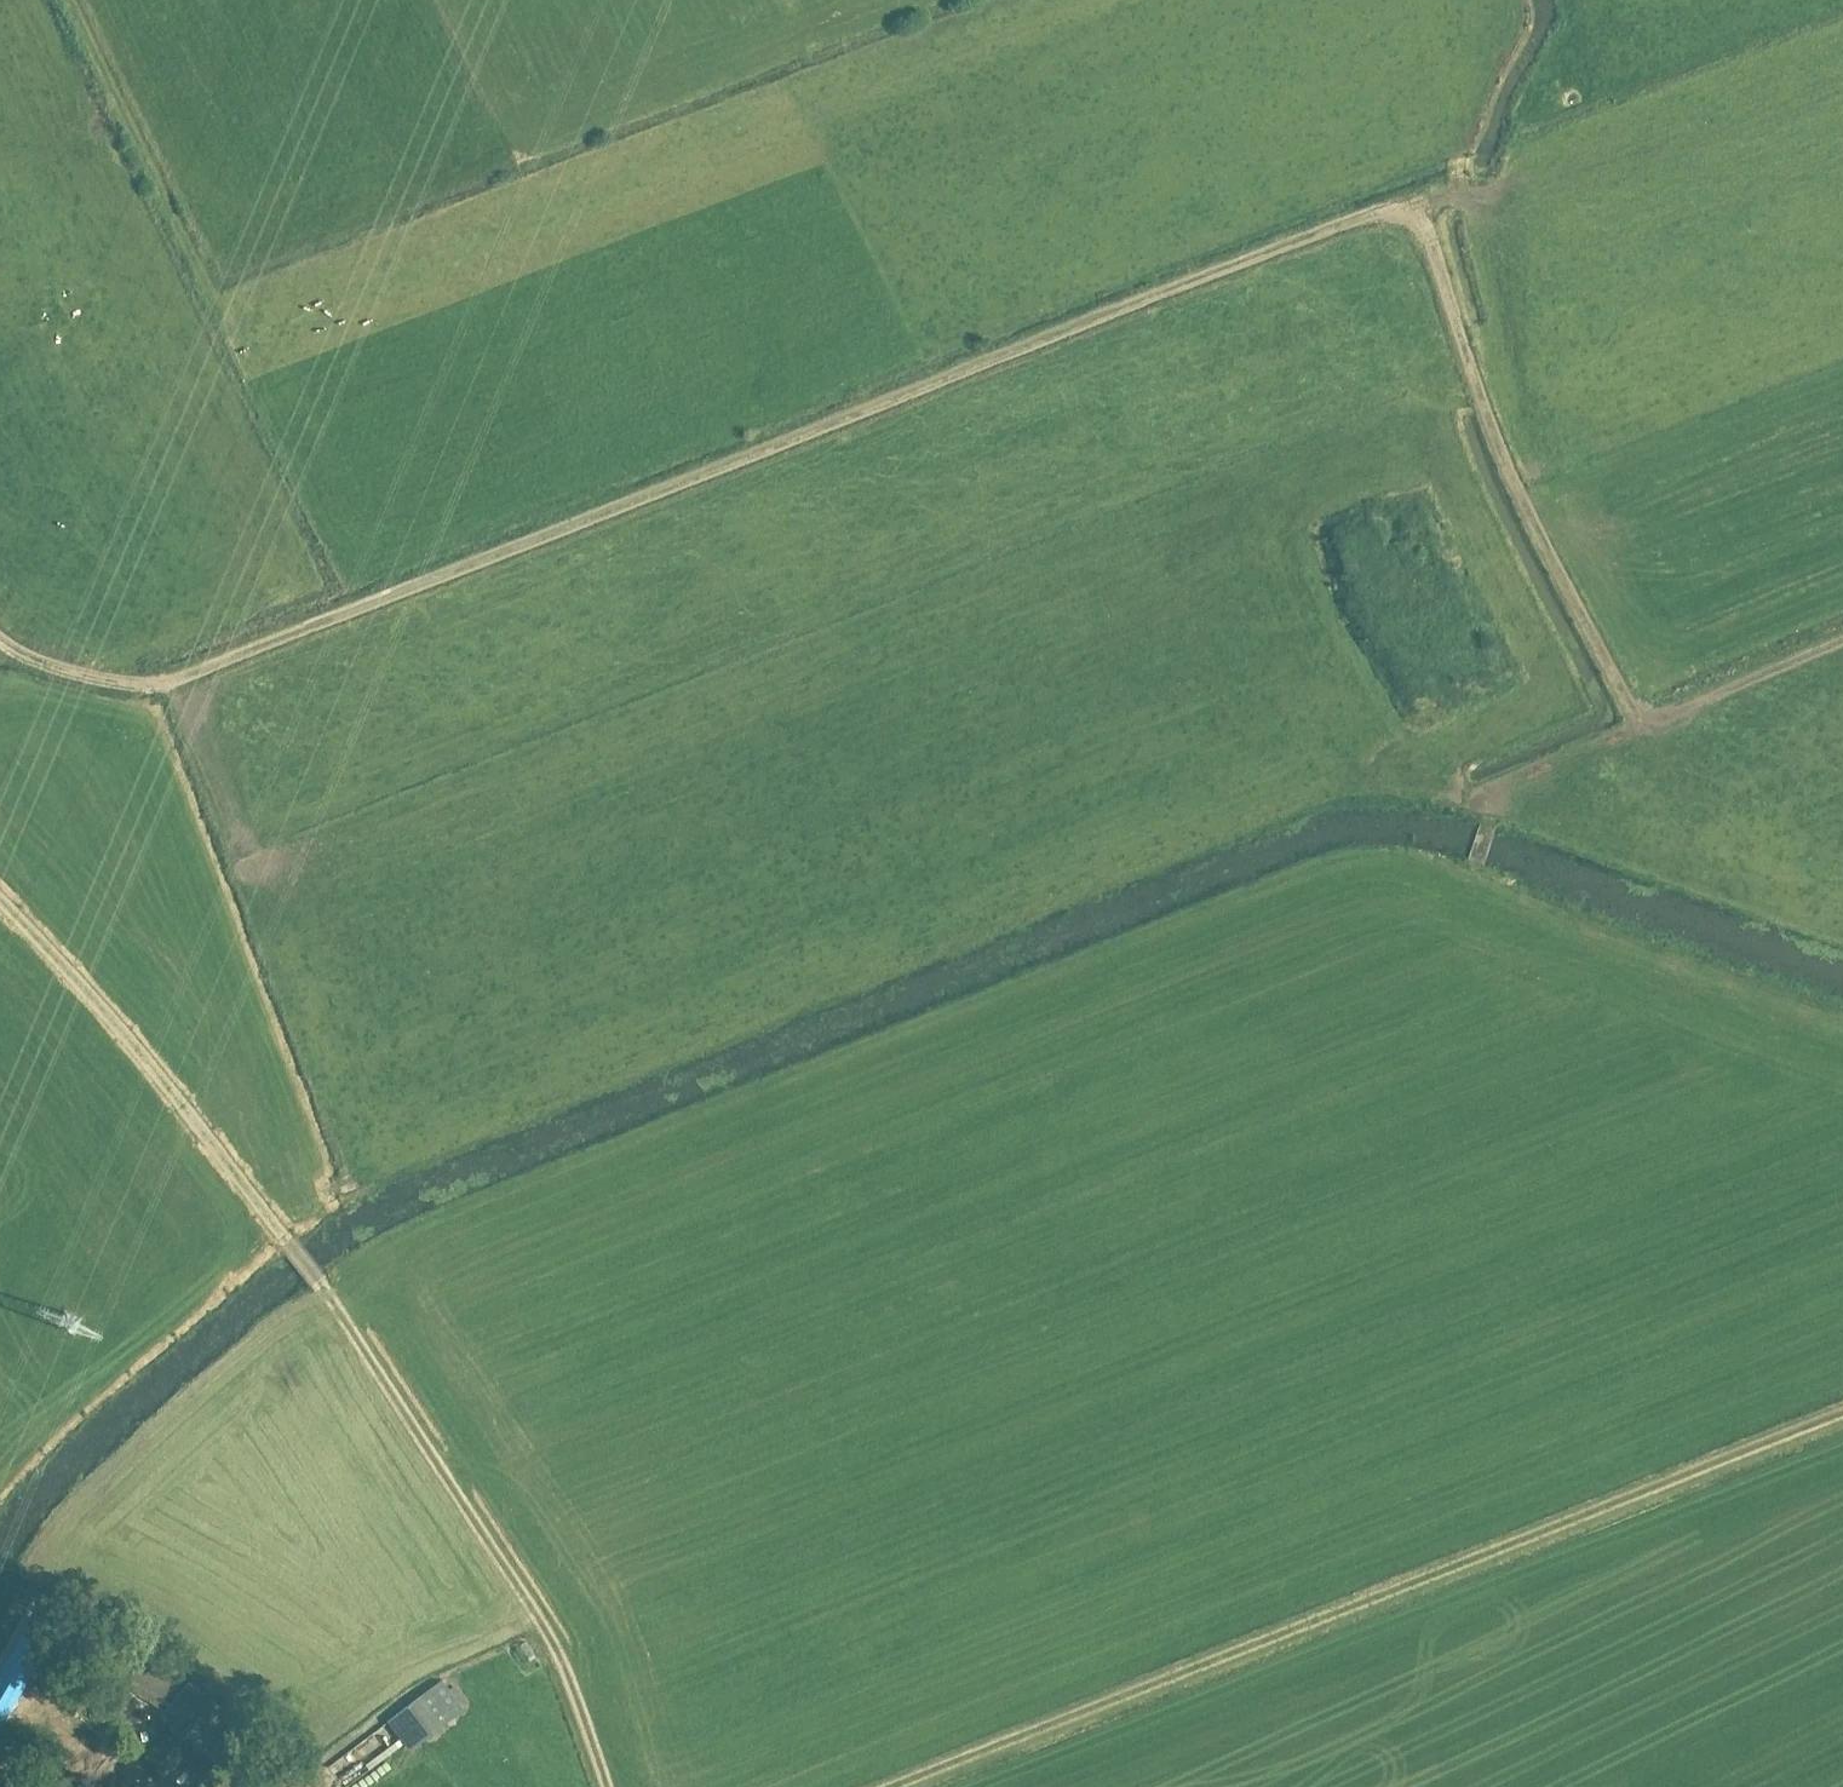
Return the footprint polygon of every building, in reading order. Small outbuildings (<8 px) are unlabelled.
[(0,1669),(0,1737),(51,1633),(24,1620),(0,1669)] [(429,1735),(461,1713),(441,1682),(408,1704),(429,1735)]
